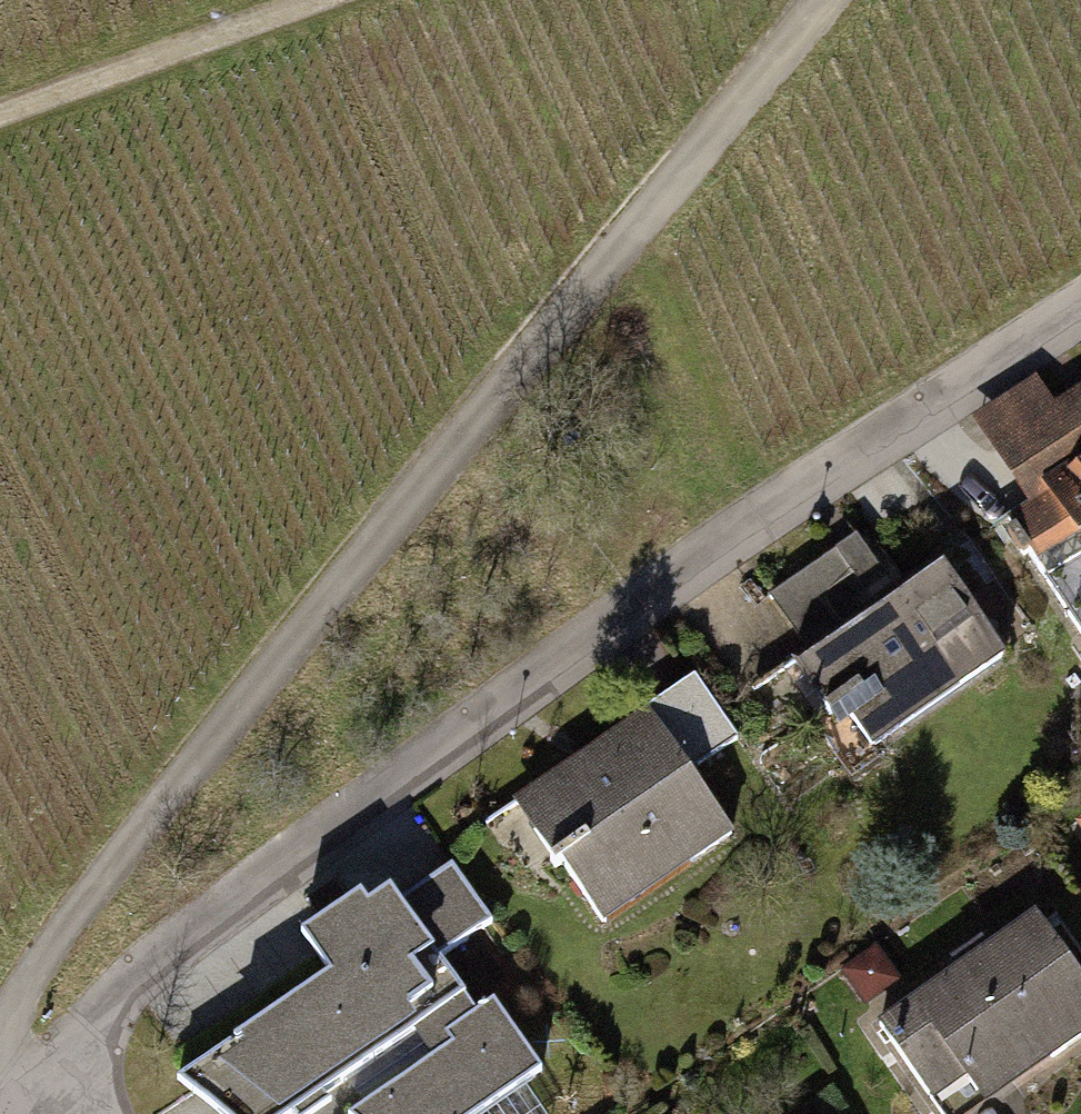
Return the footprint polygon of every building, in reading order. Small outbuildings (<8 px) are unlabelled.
[(985,416),(1046,503),(1031,513),(1070,568),(1080,560),(1080,398),(1069,407),(1046,374),(985,416)] [(813,650),(901,589),(862,533),(774,594),(813,650)] [(959,559),(811,657),(882,764),(1030,666),(959,559)] [(707,678),(532,795),(620,927),(758,835),(714,769),(751,744),(707,678)] [(197,1082),(238,1113),(316,1113),(427,1039),(452,1062),(374,1113),(506,1113),(566,1073),(513,1004),(494,1016),(455,955),(506,918),(465,866),(334,951),(362,983),(197,1082)] [(894,1026),(952,1108),(992,1080),(1015,1113),(1080,1066),(1080,955),(1052,914),(894,1026)]
